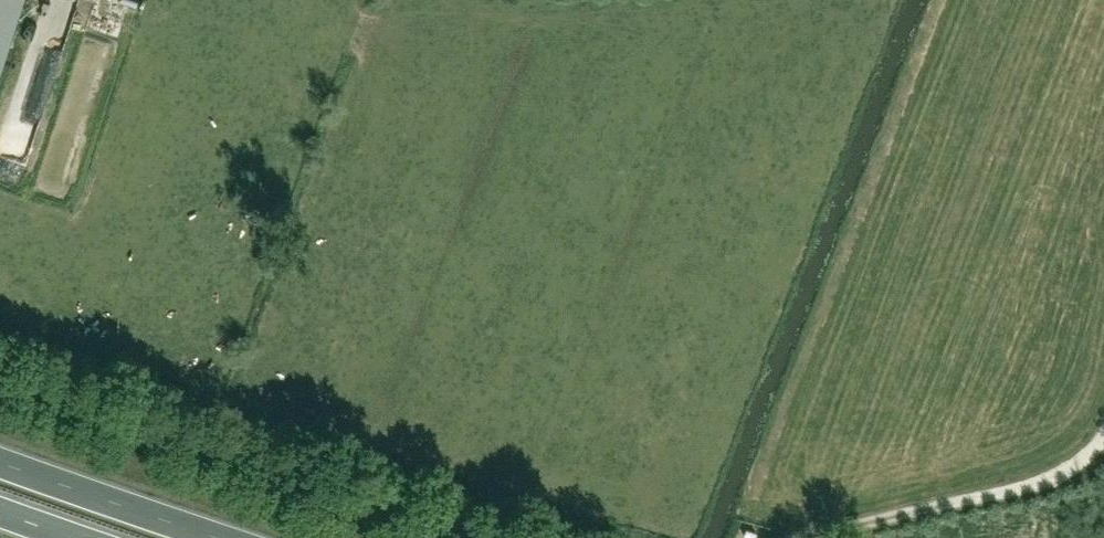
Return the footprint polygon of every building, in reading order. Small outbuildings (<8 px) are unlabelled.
[(24,0),(0,0),(0,75),(24,0)]
